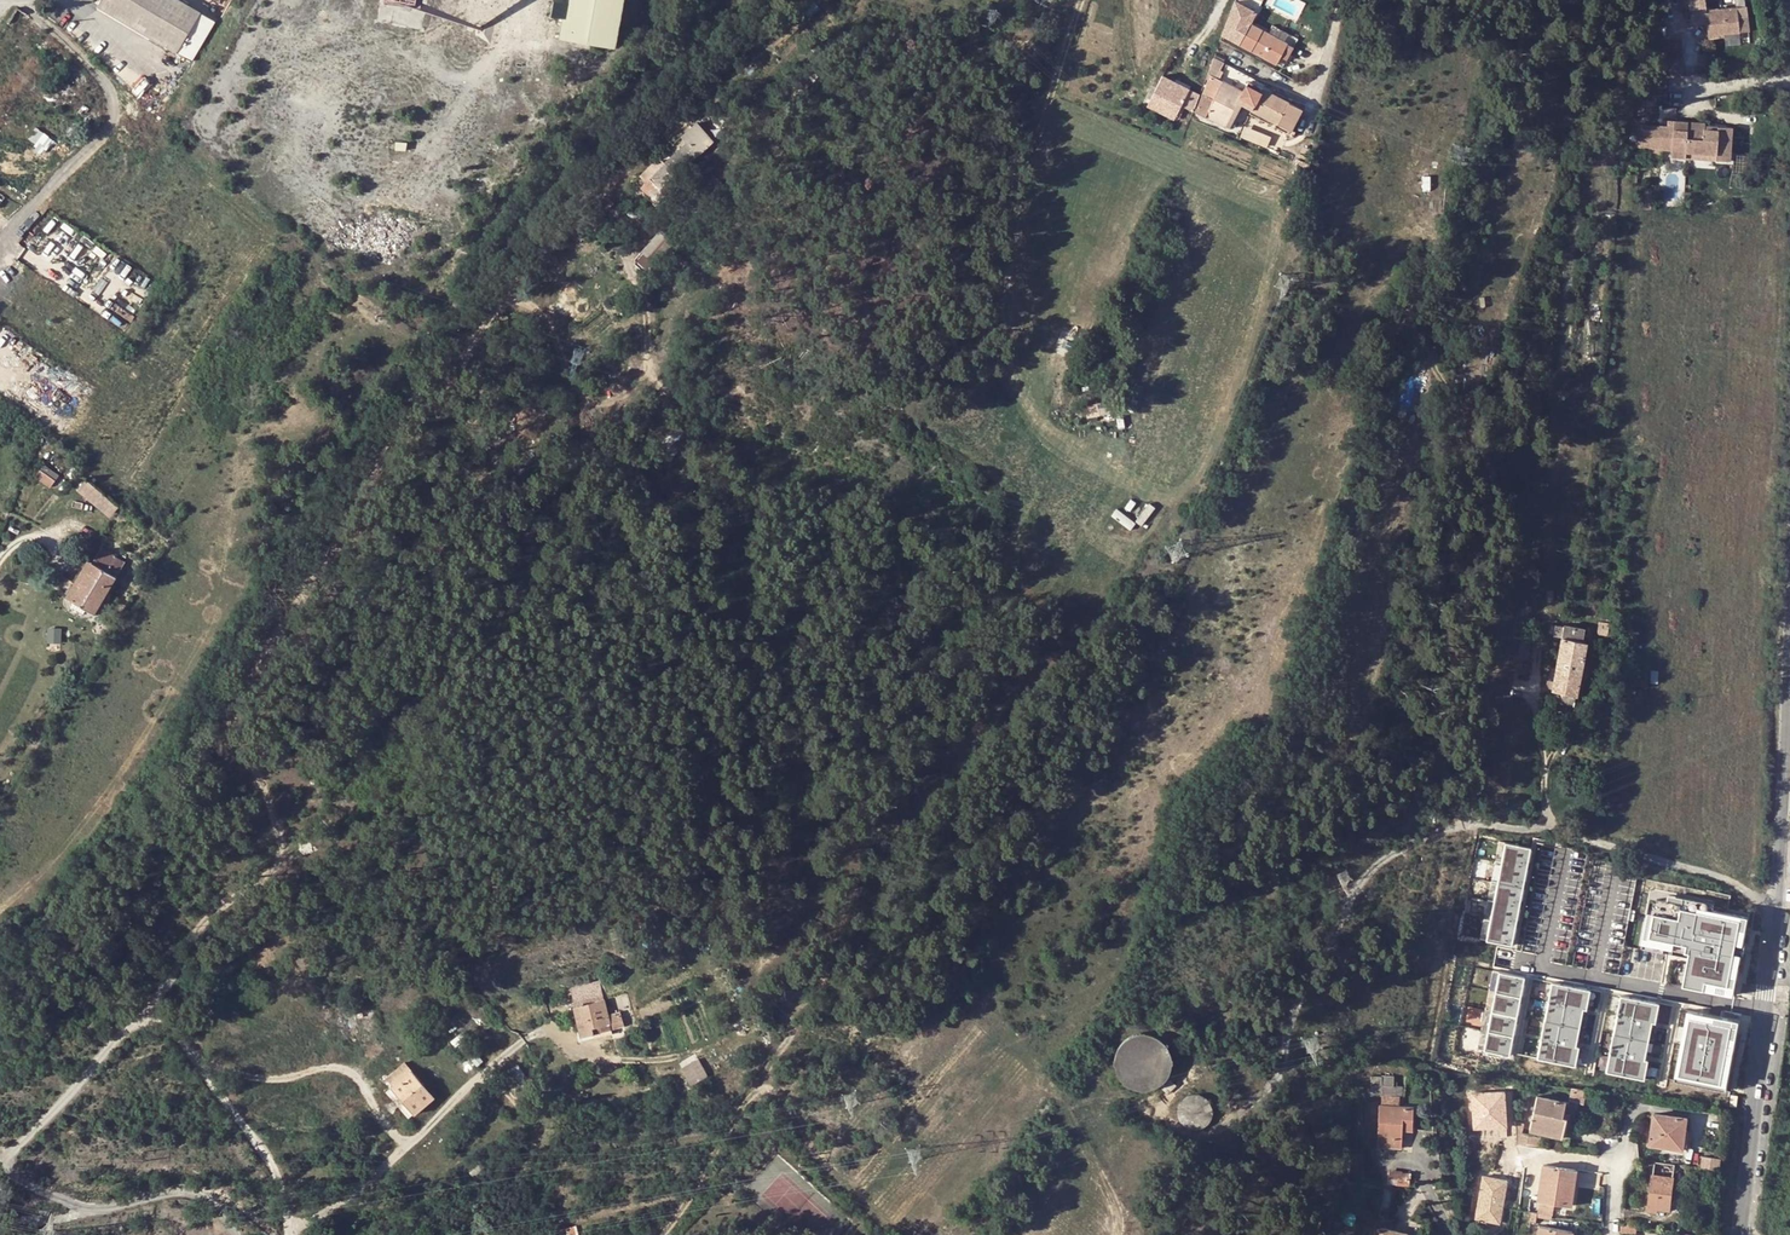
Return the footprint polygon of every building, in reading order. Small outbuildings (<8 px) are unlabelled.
[(203,15),(178,0),(106,0),(101,8),(179,55),(203,15)] [(554,14),(566,16),(562,37),(618,47),(627,0),(569,0),(568,0),(557,0),(554,14)] [(1739,7),(1708,10),(1707,0),(1690,0),(1692,24),(1709,23),(1710,38),(1722,37),(1721,33),(1726,33),(1741,31),(1750,30),(1749,15),(1740,16),(1739,7)] [(1268,35),(1251,26),(1257,15),(1236,3),(1223,37),(1277,66),(1281,59),(1288,46),(1268,35)] [(218,24),(203,15),(179,55),(194,64),(218,24)] [(1667,76),(1684,75),(1682,36),(1665,37),(1667,76)] [(1295,49),(1288,46),(1281,59),(1288,62),(1295,49)] [(1206,116),(1227,127),(1227,125),(1239,102),(1243,104),(1253,109),(1292,130),(1303,109),(1265,89),(1267,85),(1228,66),(1221,80),(1223,81),(1222,83),(1216,80),(1225,64),(1215,59),(1195,112),(1205,117),(1206,116)] [(173,86),(170,72),(155,76),(158,89),(173,86)] [(1190,90),(1163,75),(1151,98),(1177,112),(1182,105),(1190,90)] [(1199,94),(1190,90),(1182,105),(1193,111),(1199,94)] [(1177,112),(1151,98),(1147,104),(1174,119),(1177,112)] [(1243,104),(1239,102),(1227,125),(1231,127),(1243,104)] [(641,188),(659,205),(680,183),(675,178),(713,139),(695,121),(682,135),(688,141),(665,164),(659,157),(641,176),(647,182),(641,188)] [(1638,147),(1653,148),(1662,149),(1671,150),(1671,157),(1687,158),(1687,152),(1716,154),(1716,160),(1730,161),(1733,128),(1718,127),(1718,131),(1705,130),(1706,126),(1706,123),(1674,121),(1674,126),(1668,126),(1640,124),(1638,147)] [(47,152),(56,142),(37,125),(28,136),(47,152)] [(1267,144),(1270,134),(1244,126),(1241,136),(1267,144)] [(1652,158),(1661,159),(1662,149),(1653,148),(1652,158)] [(1286,150),(1282,152),(1282,155),(1283,155),(1294,160),(1295,156),(1292,152),(1286,150)] [(721,183),(712,172),(696,186),(705,196),(721,183)] [(609,198),(602,203),(607,209),(614,203),(609,198)] [(657,263),(675,242),(662,231),(644,252),(657,263)] [(689,262),(677,251),(671,257),(683,268),(689,262)] [(403,381),(412,367),(404,361),(394,374),(401,379),(403,381)] [(37,475),(52,486),(60,474),(45,464),(37,475)] [(101,550),(116,560),(119,556),(103,546),(101,550)] [(74,600),(96,613),(126,561),(119,556),(116,560),(101,550),(95,562),(81,584),(84,585),(74,600)] [(65,595),(74,600),(84,585),(81,584),(95,562),(87,558),(65,595)] [(1610,624),(1601,622),(1599,633),(1608,634),(1610,624)] [(1563,627),(1561,638),(1554,682),(1553,689),(1552,692),(1561,693),(1559,704),(1574,706),(1575,697),(1577,696),(1587,643),(1582,642),(1584,630),(1563,626),(1563,627)] [(1554,637),(1561,638),(1563,627),(1556,626),(1554,637)] [(1486,941),(1512,946),(1530,847),(1505,842),(1486,941)] [(1749,917),(1658,899),(1649,944),(1690,952),(1684,986),(1734,995),(1749,917)] [(38,934),(47,929),(43,921),(34,925),(38,934)] [(1484,1051),(1509,1056),(1525,977),(1499,972),(1484,1051)] [(613,1031),(612,1026),(615,1026),(625,1023),(622,1009),(609,1012),(605,994),(601,979),(572,986),(575,999),(576,1005),(573,1006),(579,1028),(581,1035),(594,1032),(595,1036),(613,1031)] [(1572,1066),(1587,989),(1552,982),(1537,1059),(1572,1066)] [(795,985),(784,986),(785,998),(797,997),(795,985)] [(774,1000),(785,998),(784,986),(773,987),(774,1000)] [(1641,1079),(1656,1002),(1621,995),(1606,1072),(1641,1079)] [(1689,1011),(1675,1081),(1726,1091),(1740,1020),(1689,1011)] [(1123,1041),(1120,1043),(1119,1045),(1117,1048),(1115,1052),(1114,1056),(1114,1060),(1114,1063),(1114,1067),(1115,1071),(1117,1075),(1119,1078),(1121,1081),(1124,1084),(1127,1086),(1130,1088),(1134,1090),(1138,1091),(1141,1091),(1145,1091),(1149,1091),(1153,1090),(1156,1088),(1160,1086),(1163,1084),(1166,1081),(1168,1078),(1170,1074),(1171,1071),(1173,1064),(1173,1060),(1172,1056),(1171,1052),(1169,1049),(1167,1045),(1165,1042),(1162,1040),(1159,1037),(1155,1036),(1152,1034),(1148,1033),(1144,1033),(1140,1033),(1136,1033),(1133,1035),(1129,1036),(1126,1038),(1123,1041)] [(486,1058),(477,1046),(467,1034),(459,1042),(469,1053),(478,1064),(486,1058)] [(699,1057),(682,1064),(688,1080),(705,1073),(699,1057)] [(413,1112),(434,1094),(405,1060),(387,1076),(393,1084),(391,1086),(413,1112)] [(1381,1095),(1382,1084),(1394,1085),(1394,1075),(1372,1074),(1371,1094),(1381,1095)] [(1170,1079),(1162,1087),(1168,1093),(1176,1085),(1170,1079)] [(1569,1101),(1574,1102),(1584,1104),(1588,1089),(1572,1087),(1569,1101)] [(1221,1108),(1225,1094),(1218,1092),(1214,1106),(1221,1108)] [(1181,1100),(1180,1103),(1179,1105),(1178,1108),(1178,1111),(1178,1114),(1179,1117),(1180,1120),(1181,1122),(1183,1124),(1186,1126),(1188,1128),(1191,1129),(1194,1129),(1197,1129),(1200,1129),(1203,1128),(1206,1126),(1208,1124),(1210,1122),(1212,1118),(1213,1115),(1214,1112),(1213,1109),(1213,1106),(1212,1104),(1210,1101),(1208,1099),(1206,1097),(1203,1095),(1200,1094),(1197,1094),(1194,1093),(1191,1094),(1189,1095),(1186,1096),(1184,1098),(1181,1100)] [(1566,1101),(1538,1094),(1530,1130),(1562,1136),(1566,1116),(1563,1116),(1564,1111),(1566,1101)] [(1401,1105),(1401,1095),(1394,1095),(1383,1095),(1383,1105),(1401,1105)] [(1738,1096),(1731,1095),(1730,1106),(1736,1107),(1738,1096)] [(1402,1146),(1403,1129),(1403,1125),(1414,1125),(1414,1106),(1401,1105),(1383,1105),(1380,1105),(1378,1146),(1402,1146)] [(1567,1112),(1564,1111),(1563,1116),(1566,1116),(1562,1136),(1567,1137),(1572,1113),(1567,1112)] [(1688,1117),(1655,1113),(1650,1145),(1678,1148),(1681,1130),(1687,1131),(1688,1117)] [(1516,1132),(1524,1132),(1525,1122),(1516,1120),(1516,1132)] [(1687,1131),(1681,1130),(1678,1148),(1684,1149),(1687,1131)] [(1540,1147),(1542,1135),(1524,1132),(1516,1132),(1517,1143),(1528,1145),(1540,1147)] [(1538,1151),(1537,1160),(1553,1163),(1555,1149),(1540,1147),(1528,1145),(1527,1150),(1538,1151)] [(1722,1169),(1723,1156),(1705,1154),(1704,1167),(1722,1169)] [(1675,1175),(1673,1175),(1675,1163),(1655,1160),(1653,1173),(1651,1173),(1647,1211),(1657,1212),(1657,1209),(1671,1211),(1675,1175)] [(469,1172),(477,1180),(488,1170),(480,1162),(469,1172)] [(1537,1200),(1540,1201),(1553,1203),(1565,1205),(1569,1181),(1574,1181),(1576,1169),(1542,1164),(1537,1200)] [(1411,1187),(1412,1181),(1412,1173),(1391,1170),(1390,1180),(1389,1185),(1411,1187)] [(1574,1181),(1569,1181),(1565,1205),(1571,1206),(1574,1181)] [(1492,1187),(1483,1186),(1481,1200),(1490,1201),(1492,1187)] [(1538,1212),(1552,1214),(1553,1203),(1540,1201),(1538,1212)] [(567,1226),(569,1234),(580,1232),(578,1223),(567,1226)] [(1574,1231),(1539,1224),(1537,1234),(1573,1234),(1574,1231)]
